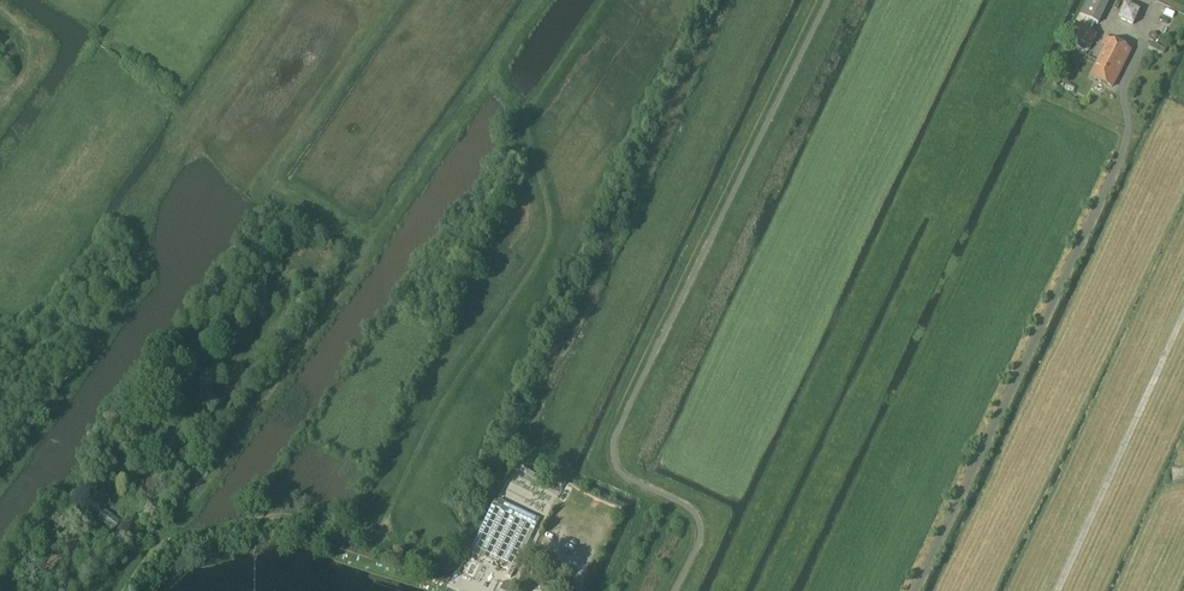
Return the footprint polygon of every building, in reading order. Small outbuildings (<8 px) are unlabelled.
[(1111,0),(1087,0),(1080,15),(1098,24),(1111,0)] [(1133,26),(1139,11),(1125,5),(1119,19),(1133,26)] [(1076,25),(1071,34),(1067,42),(1088,52),(1096,34),(1076,25)] [(1102,46),(1105,48),(1091,77),(1112,88),(1130,51),(1106,39),(1102,46)] [(1172,471),(1173,486),(1183,485),(1183,471),(1172,471)] [(469,552),(509,572),(506,577),(510,578),(539,520),(496,499),(493,505),(469,552)] [(103,510),(96,520),(112,531),(119,521),(103,510)] [(504,583),(500,590),(501,590),(514,590),(517,585),(509,582),(508,585),(504,583)]
